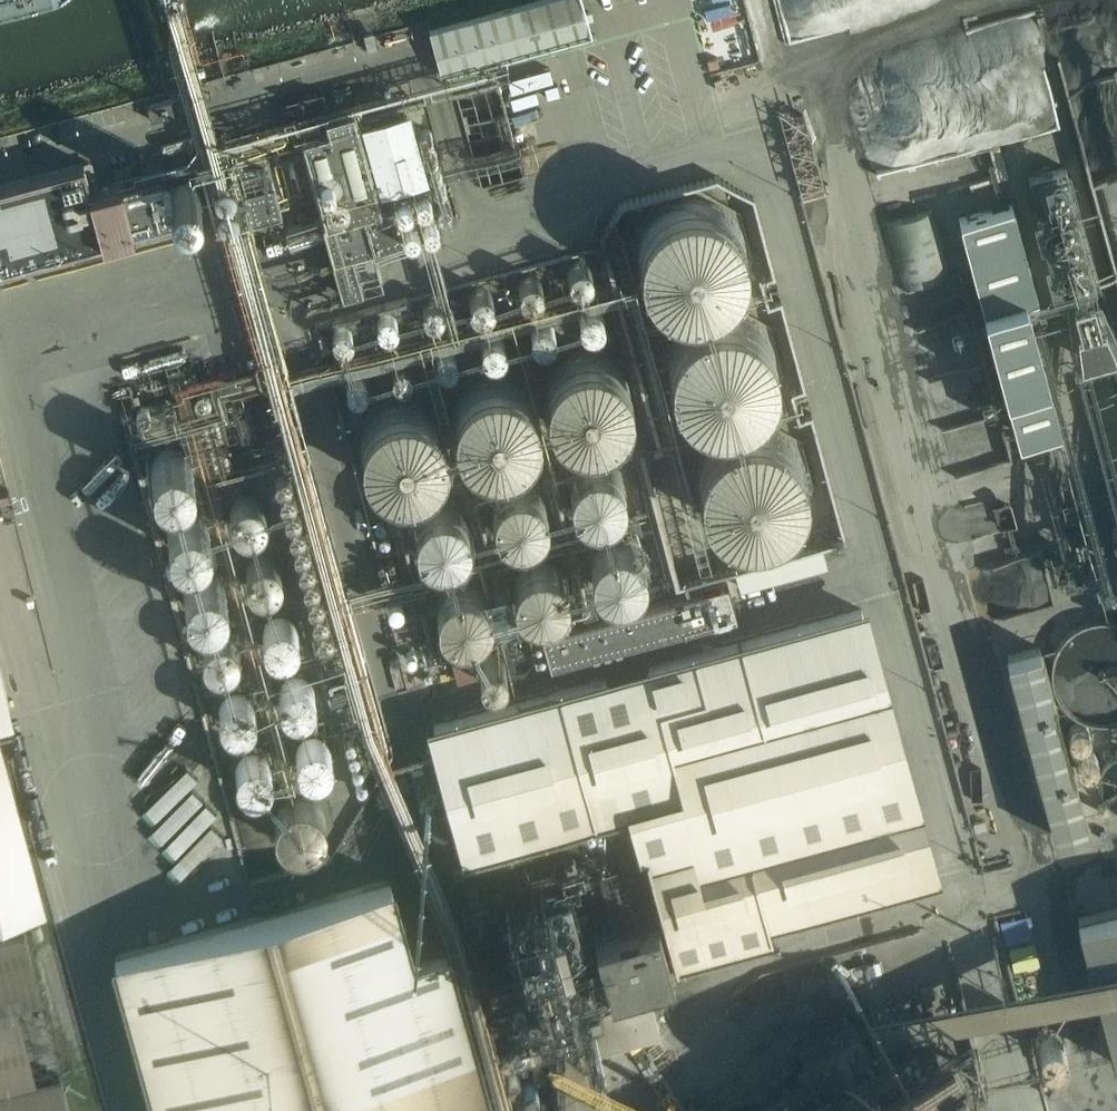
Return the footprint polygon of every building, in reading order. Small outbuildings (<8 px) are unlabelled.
[(529,52),(588,35),(579,0),(534,0),(428,29),(441,76),(529,52)] [(945,48),(969,43),(967,33),(943,38),(945,48)] [(152,118),(182,110),(178,96),(149,103),(152,118)] [(379,187),(386,185),(426,173),(407,104),(360,117),(379,187)] [(394,201),(380,204),(360,133),(357,118),(356,118),(353,106),(325,114),(328,126),(301,134),(325,219),(321,220),(331,257),(341,296),(362,290),(352,251),(404,237),(394,201)] [(155,150),(173,143),(166,125),(148,133),(155,150)] [(252,219),(282,211),(262,136),(232,144),(252,219)] [(1026,163),(1059,288),(1097,278),(1063,153),(1026,163)] [(223,181),(235,178),(229,156),(217,160),(223,181)] [(715,252),(725,211),(711,164),(678,156),(609,178),(622,219),(623,216),(635,255),(675,265),(715,252)] [(0,185),(0,265),(26,258),(69,246),(69,248),(71,247),(74,258),(135,241),(132,230),(175,219),(162,170),(89,189),(86,176),(83,162),(5,183),(0,185)] [(401,183),(389,189),(396,203),(408,197),(401,183)] [(959,217),(1017,431),(1059,420),(1026,298),(1038,295),(1013,202),(959,217)] [(931,207),(884,221),(903,287),(950,273),(931,207)] [(585,257),(586,251),(585,244),(582,239),(577,236),(571,234),(564,235),(559,238),(555,243),(553,250),(554,257),(558,262),(563,266),(569,267),(575,266),(582,262),(585,257)] [(534,268),(535,262),(533,256),(530,251),(525,247),(519,246),(513,247),(507,250),(503,255),(501,262),(502,268),(506,274),(511,278),(517,279),(524,278),(530,274),(534,268)] [(487,287),(488,280),(487,273),(484,268),(479,264),(473,263),(466,264),(462,266),(457,272),(455,279),(456,285),(459,290),(464,294),(471,296),(477,295),(482,293),(487,287)] [(665,282),(645,318),(674,378),(698,391),(681,399),(687,412),(696,395),(711,388),(705,384),(736,369),(760,326),(740,285),(706,266),(691,273),(688,271),(665,282)] [(439,300),(441,293),(440,287),(437,281),(431,277),(426,276),(419,277),(413,281),(409,285),(408,292),(409,299),(412,304),(417,308),(424,309),(430,308),(435,305),(439,300)] [(395,309),(397,302),(395,295),(393,291),(386,287),(382,286),(375,286),(369,290),(365,295),(364,302),(364,307),(367,313),(372,317),(378,319),(385,318),(391,315),(395,309)] [(597,312),(598,304),(597,298),(594,293),(588,289),(583,288),(576,289),(571,291),(567,297),(565,304),(566,310),(569,315),(574,319),(580,321),(587,320),(592,318),(597,312)] [(1076,331),(1080,362),(1115,352),(1104,324),(1099,325),(1092,298),(1073,303),(1080,330),(1076,331)] [(349,322),(349,316),(348,310),(344,304),(338,301),(332,300),(326,301),(321,305),(317,310),(316,316),(317,322),(321,328),(327,332),(334,333),(340,332),(345,327),(349,322)] [(548,324),(549,317),(548,312),(544,306),(539,302),(533,301),(526,302),(521,305),(517,311),(515,317),(517,324),(520,329),(525,332),(532,334),(538,333),(544,329),(548,324)] [(500,338),(501,331),(500,325),(497,320),(491,316),(485,315),(480,316),(474,319),(470,325),(468,331),(469,338),(473,343),(478,347),(484,348),(491,347),(496,344),(500,338)] [(457,347),(458,341),(457,335),(453,329),(447,325),(441,324),(434,326),(430,330),(426,335),(425,341),(426,347),(430,353),(436,357),(443,358),(448,356),(454,353),(457,347)] [(412,360),(413,354),(413,351),(411,346),(407,341),(402,338),(395,337),(390,339),(384,343),(381,348),(380,354),(381,360),(384,366),(390,369),(396,371),(403,369),(408,366),(412,360)] [(364,371),(366,364),(365,358),(362,353),(358,350),(355,348),(351,347),(344,348),(338,351),(334,357),(332,363),(333,369),(336,374),(341,378),(347,380),(354,380),(360,377),(364,371)] [(545,381),(543,394),(545,406),(550,417),(558,426),(568,433),(580,436),(592,437),(603,433),(614,427),(622,418),(627,407),(629,395),(628,385),(625,375),(623,371),(620,367),(617,364),(607,356),(595,352),(582,351),(570,354),(559,361),(550,370),(545,381)] [(533,397),(526,387),(515,379),(503,375),(491,374),(478,378),(467,384),(459,394),(453,405),(451,418),(453,430),(458,441),(466,450),(476,457),(487,461),(500,461),(511,458),(522,452),(530,443),(536,432),(538,420),(537,408),(533,397)] [(672,405),(710,530),(808,500),(770,375),(672,405)] [(74,405),(83,413),(100,394),(92,386),(74,405)] [(439,423),(432,413),(422,406),(410,402),(398,401),(385,404),(375,410),(366,420),(361,431),(359,443),(361,455),(366,466),(373,475),(383,482),(395,486),(407,486),(418,483),(428,477),(437,468),(442,458),(444,446),(443,434),(439,423)] [(192,477),(193,468),(192,460),(187,452),(180,448),(171,446),(163,448),(155,452),(151,460),(149,468),(151,477),(155,484),(163,489),(171,490),(180,489),(187,484),(192,477)] [(622,475),(617,467),(608,461),(598,459),(588,461),(579,467),(573,476),(571,486),(573,495),(578,504),(585,510),(594,513),(604,512),(612,509),(619,502),(624,494),(625,484),(622,475)] [(1005,475),(986,479),(989,493),(1007,489),(1005,475)] [(543,498),(537,490),(529,485),(518,483),(508,485),(500,490),(494,499),(492,509),(493,519),(498,527),(506,533),(515,536),(524,535),(533,532),(540,525),(544,517),(545,507),(543,498)] [(271,517),(273,508),(271,500),(270,496),(266,492),(259,487),(255,485),(250,484),(243,485),(239,487),(233,490),(230,494),(228,498),(226,502),(225,507),(227,516),(229,521),(232,524),(239,529),(243,531),(248,532),(257,530),(263,527),(266,525),(271,517)] [(465,520),(460,512),(451,506),(441,504),(431,506),(422,512),(416,521),(414,531),(416,540),(421,549),(428,555),(437,558),(447,557),(455,554),(462,547),(467,539),(468,529),(465,520)] [(209,538),(210,529),(209,521),(204,514),(196,509),(188,507),(179,509),(172,514),(167,521),(166,529),(167,538),(172,545),(179,550),(188,552),(196,550),(204,545),(209,538)] [(643,554),(638,547),(629,541),(619,539),(609,541),(600,547),(594,555),(592,566),(594,575),(599,583),(606,589),(615,592),(625,592),(633,588),(640,582),(645,573),(646,564),(643,554)] [(287,578),(289,569),(288,561),(285,557),(283,553),(275,548),(270,546),(266,546),(261,546),(255,548),(248,553),(243,560),(242,564),(242,569),(243,578),(248,585),(255,591),(264,593),(268,593),(274,592),(277,590),(282,586),(284,583),(287,578)] [(564,575),(558,567),(550,562),(539,560),(529,562),(520,567),(514,576),(512,586),(514,596),(519,604),(526,610),(535,613),(545,613),(554,609),(561,603),(565,594),(566,585),(564,575)] [(211,568),(203,566),(194,568),(187,572),(182,580),(180,588),(182,597),(187,604),(194,609),(203,610),(211,609),(218,604),(223,597),(225,588),(223,580),(218,572),(211,568)] [(486,597),(481,589),(472,584),(462,582),(452,584),(443,589),(437,598),(435,608),(437,618),(442,626),(449,632),(458,635),(468,635),(476,631),(483,624),(488,616),(489,606),(486,597)] [(494,592),(493,597),(494,602),(498,605),(503,605),(507,602),(508,597),(507,593),(503,590),(498,590),(494,592)] [(549,666),(709,623),(700,590),(541,633),(549,666)] [(301,639),(303,630),(302,625),(301,620),(299,617),(296,613),(289,608),(281,606),(276,606),(271,608),(267,609),(263,613),(260,615),(257,621),(256,630),(257,638),(261,645),(268,651),(277,653),(281,653),(288,652),(296,647),(299,643),(301,639)] [(861,608),(433,725),(461,828),(467,849),(632,804),(674,957),(771,930),(766,915),(932,870),(888,708),(861,608)] [(203,642),(202,650),(203,657),(208,664),(215,667),(223,667),(231,664),(236,657),(237,650),(235,642),(231,636),(223,632),(215,632),(208,636),(203,642)] [(1040,646),(1005,655),(1022,718),(1037,773),(1054,835),(1088,826),(1071,763),(1056,708),(1040,646)] [(405,653),(405,654),(406,655),(406,656),(406,657),(407,657),(408,658),(409,658),(410,658),(411,658),(412,658),(413,658),(413,657),(414,657),(414,656),(415,656),(415,655),(415,654),(415,653),(415,652),(415,651),(414,651),(414,650),(413,649),(412,649),(411,648),(410,648),(409,649),(408,649),(407,649),(407,650),(406,650),(406,651),(406,652),(405,652),(405,653)] [(503,655),(501,653),(498,651),(496,650),(493,649),(491,649),(490,649),(486,650),(483,652),(480,655),(478,658),(478,661),(477,663),(478,667),(479,670),(482,673),(484,675),(487,676),(489,677),(493,677),(494,677),(497,676),(500,674),(502,672),(504,669),(505,665),(505,662),(504,658),(503,655)] [(434,672),(451,672),(451,657),(434,657),(434,672)] [(315,693),(317,685),(316,677),(314,673),(311,669),(303,663),(298,661),(294,661),(289,661),(283,663),(276,668),(271,675),(270,684),(271,693),(276,701),(283,706),(292,708),(296,708),(302,707),(305,705),(310,701),(315,693)] [(255,713),(257,705),(255,697),(253,693),(250,689),(243,684),(237,682),(233,682),(228,682),(223,684),(216,689),(213,692),(211,697),(209,705),(211,713),(215,721),(220,725),(224,727),(233,729),(238,728),(243,727),(251,721),(255,713)] [(332,752),(333,746),(331,737),(329,734),(326,730),(319,725),(315,723),(310,722),(306,723),(299,725),(293,729),(290,733),(288,737),(286,741),(286,746),(287,755),(292,762),(299,768),(308,770),(317,769),(321,767),(326,764),(329,760),(331,756),(332,752)] [(1069,727),(1067,733),(1069,739),(1074,743),(1080,744),(1085,741),(1089,736),(1089,730),(1086,725),(1080,722),(1074,723),(1069,727)] [(46,913),(0,740),(0,925),(46,913)] [(271,775),(273,767),(271,758),(269,754),(266,750),(259,745),(255,744),(249,743),(245,743),(239,745),(232,750),(227,757),(225,766),(227,775),(231,783),(239,788),(247,790),(251,790),(258,789),(266,784),(268,780),(271,775)] [(1097,758),(1094,752),(1088,749),(1082,750),(1076,754),(1075,760),(1076,766),(1081,770),(1087,772),(1093,769),(1097,764),(1097,758)] [(319,818),(319,813),(318,805),(313,797),(306,792),(297,789),(288,791),(284,792),(280,795),(276,799),(274,803),(272,812),(273,821),(275,826),(278,829),(285,835),(291,836),(295,837),(300,836),(305,835),(313,829),(317,822),(319,818)] [(112,953),(157,1110),(493,1110),(446,943),(413,953),(391,875),(112,953)] [(1114,1064),(1116,1063),(1116,907),(1077,918),(1114,1064)] [(640,918),(564,939),(577,989),(607,981),(608,985),(670,968),(670,967),(656,914),(640,918)] [(24,927),(0,933),(0,1110),(70,1110),(24,927)] [(649,990),(587,1007),(597,1042),(659,1024),(649,990)] [(938,1056),(954,1049),(934,997),(917,1004),(938,1056)] [(562,1110),(580,1110),(595,1107),(591,1090),(596,1089),(578,1023),(541,1033),(562,1110)] [(535,1040),(533,1040),(532,1040),(530,1040),(528,1041),(527,1041),(526,1043),(526,1044),(525,1045),(525,1047),(526,1048),(526,1050),(528,1051),(530,1053),(531,1053),(533,1053),(535,1052),(536,1051),(537,1050),(538,1049),(538,1046),(538,1045),(538,1043),(536,1041),(535,1040)] [(499,1052),(499,1053),(499,1054),(499,1055),(500,1056),(500,1057),(501,1058),(502,1059),(503,1059),(503,1060),(504,1060),(505,1060),(506,1060),(507,1060),(508,1060),(508,1059),(509,1059),(510,1059),(510,1058),(511,1058),(511,1057),(512,1057),(512,1056),(512,1055),(512,1054),(513,1053),(512,1053),(512,1052),(512,1051),(512,1050),(511,1050),(511,1049),(510,1048),(509,1048),(509,1047),(508,1047),(507,1047),(506,1046),(505,1046),(505,1047),(504,1047),(503,1047),(502,1048),(501,1048),(501,1049),(500,1049),(500,1050),(499,1051),(499,1052)] [(973,1070),(966,1054),(837,1110),(838,1110),(880,1110),(973,1070)] [(534,1076),(538,1078),(543,1077),(546,1073),(545,1068),(541,1065),(536,1066),(533,1071),(534,1076)] [(506,1078),(506,1079),(506,1080),(506,1081),(507,1082),(507,1083),(508,1083),(508,1084),(509,1084),(509,1085),(510,1085),(511,1085),(512,1086),(513,1086),(514,1086),(514,1085),(515,1085),(516,1085),(517,1084),(518,1084),(518,1083),(519,1082),(519,1081),(519,1080),(519,1079),(519,1078),(519,1077),(519,1076),(518,1075),(518,1074),(517,1074),(517,1073),(516,1073),(515,1073),(515,1072),(514,1072),(513,1072),(512,1072),(511,1072),(510,1073),(509,1073),(508,1073),(508,1074),(507,1075),(507,1076),(506,1076),(506,1077),(506,1078)] [(525,1093),(530,1095),(535,1093),(537,1088),(535,1083),(530,1081),(525,1083),(523,1088),(525,1093)] [(546,1103),(548,1099),(546,1095),(542,1094),(539,1095),(537,1099),(539,1103),(539,1104),(542,1105),(546,1103)] [(513,1105),(513,1106),(514,1107),(514,1108),(514,1109),(515,1110),(516,1110),(524,1110),(525,1110),(526,1109),(526,1108),(527,1107),(527,1106),(527,1105),(527,1104),(527,1103),(526,1102),(526,1101),(525,1101),(525,1100),(524,1100),(523,1099),(522,1099),(521,1099),(520,1098),(519,1099),(518,1099),(517,1099),(516,1100),(515,1101),(514,1101),(514,1102),(514,1103),(513,1104),(513,1105)] [(530,1108),(531,1110),(540,1110),(541,1108),(539,1104),(539,1103),(536,1102),(532,1104),(530,1108)]
